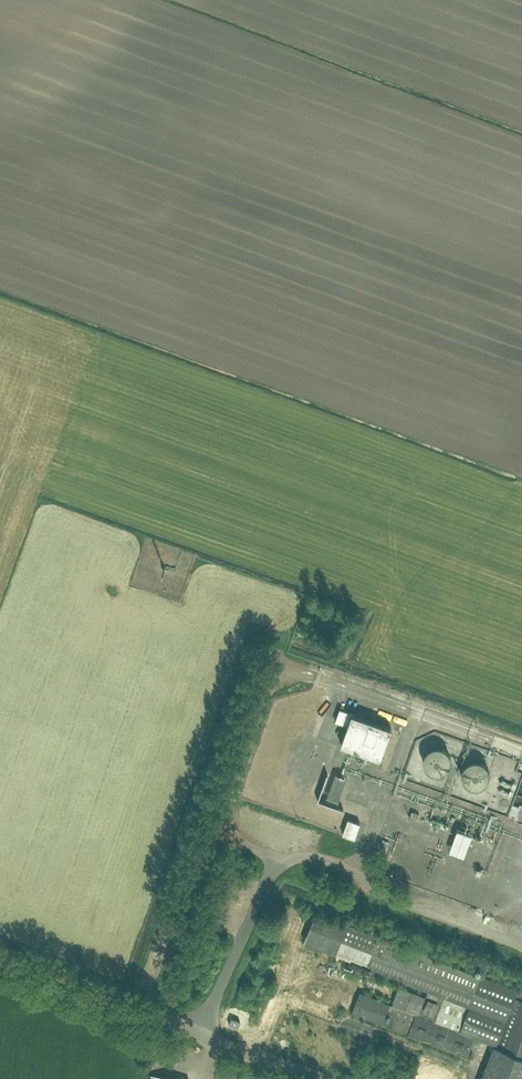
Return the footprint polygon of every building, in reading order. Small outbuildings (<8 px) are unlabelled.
[(351,713),(340,709),(336,720),(346,724),(340,741),(379,756),(389,729),(350,715),(351,713)] [(450,762),(450,756),(447,750),(442,746),(436,745),(430,746),(426,750),(423,755),(423,761),(425,767),(430,771),(436,772),(442,771),(447,767),(450,762)] [(486,782),(489,776),(488,770),(485,764),(480,760),(473,760),(467,762),(463,767),(461,773),(463,780),(468,785),(474,787),(480,786),(486,782)] [(346,778),(335,775),(327,797),(337,801),(346,778)] [(357,796),(373,796),(373,781),(367,781),(367,784),(357,783),(357,780),(350,780),(350,785),(357,785),(357,796)] [(360,823),(348,819),(342,833),(354,838),(360,823)] [(471,835),(457,829),(449,850),(463,855),(471,835)] [(333,918),(322,924),(313,920),(304,942),(352,960),(348,968),(373,978),(376,969),(403,980),(393,1005),(361,993),(353,1012),(466,1056),(474,1035),(495,1044),(481,1078),(521,1078),(521,1000),(513,996),(516,989),(333,918)] [(236,1010),(232,1018),(242,1022),(246,1014),(236,1010)]
